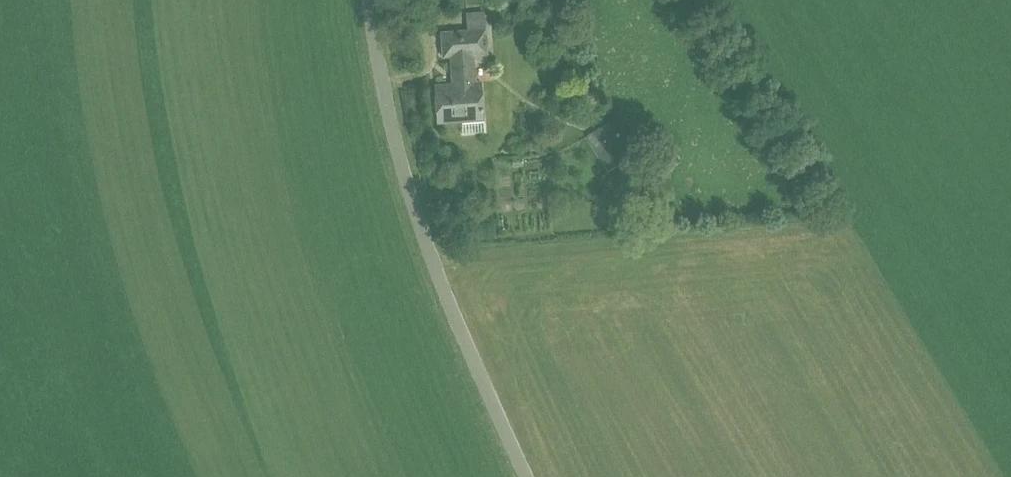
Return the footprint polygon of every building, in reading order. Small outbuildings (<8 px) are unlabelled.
[(571,17),(584,14),(581,0),(567,0),(571,17)] [(435,85),(438,123),(483,119),(481,81),(476,82),(474,54),(487,53),(486,29),(485,16),(465,18),(467,30),(442,32),(444,56),(451,55),(453,83),(435,85)] [(587,136),(608,171),(637,153),(615,118),(587,136)]
